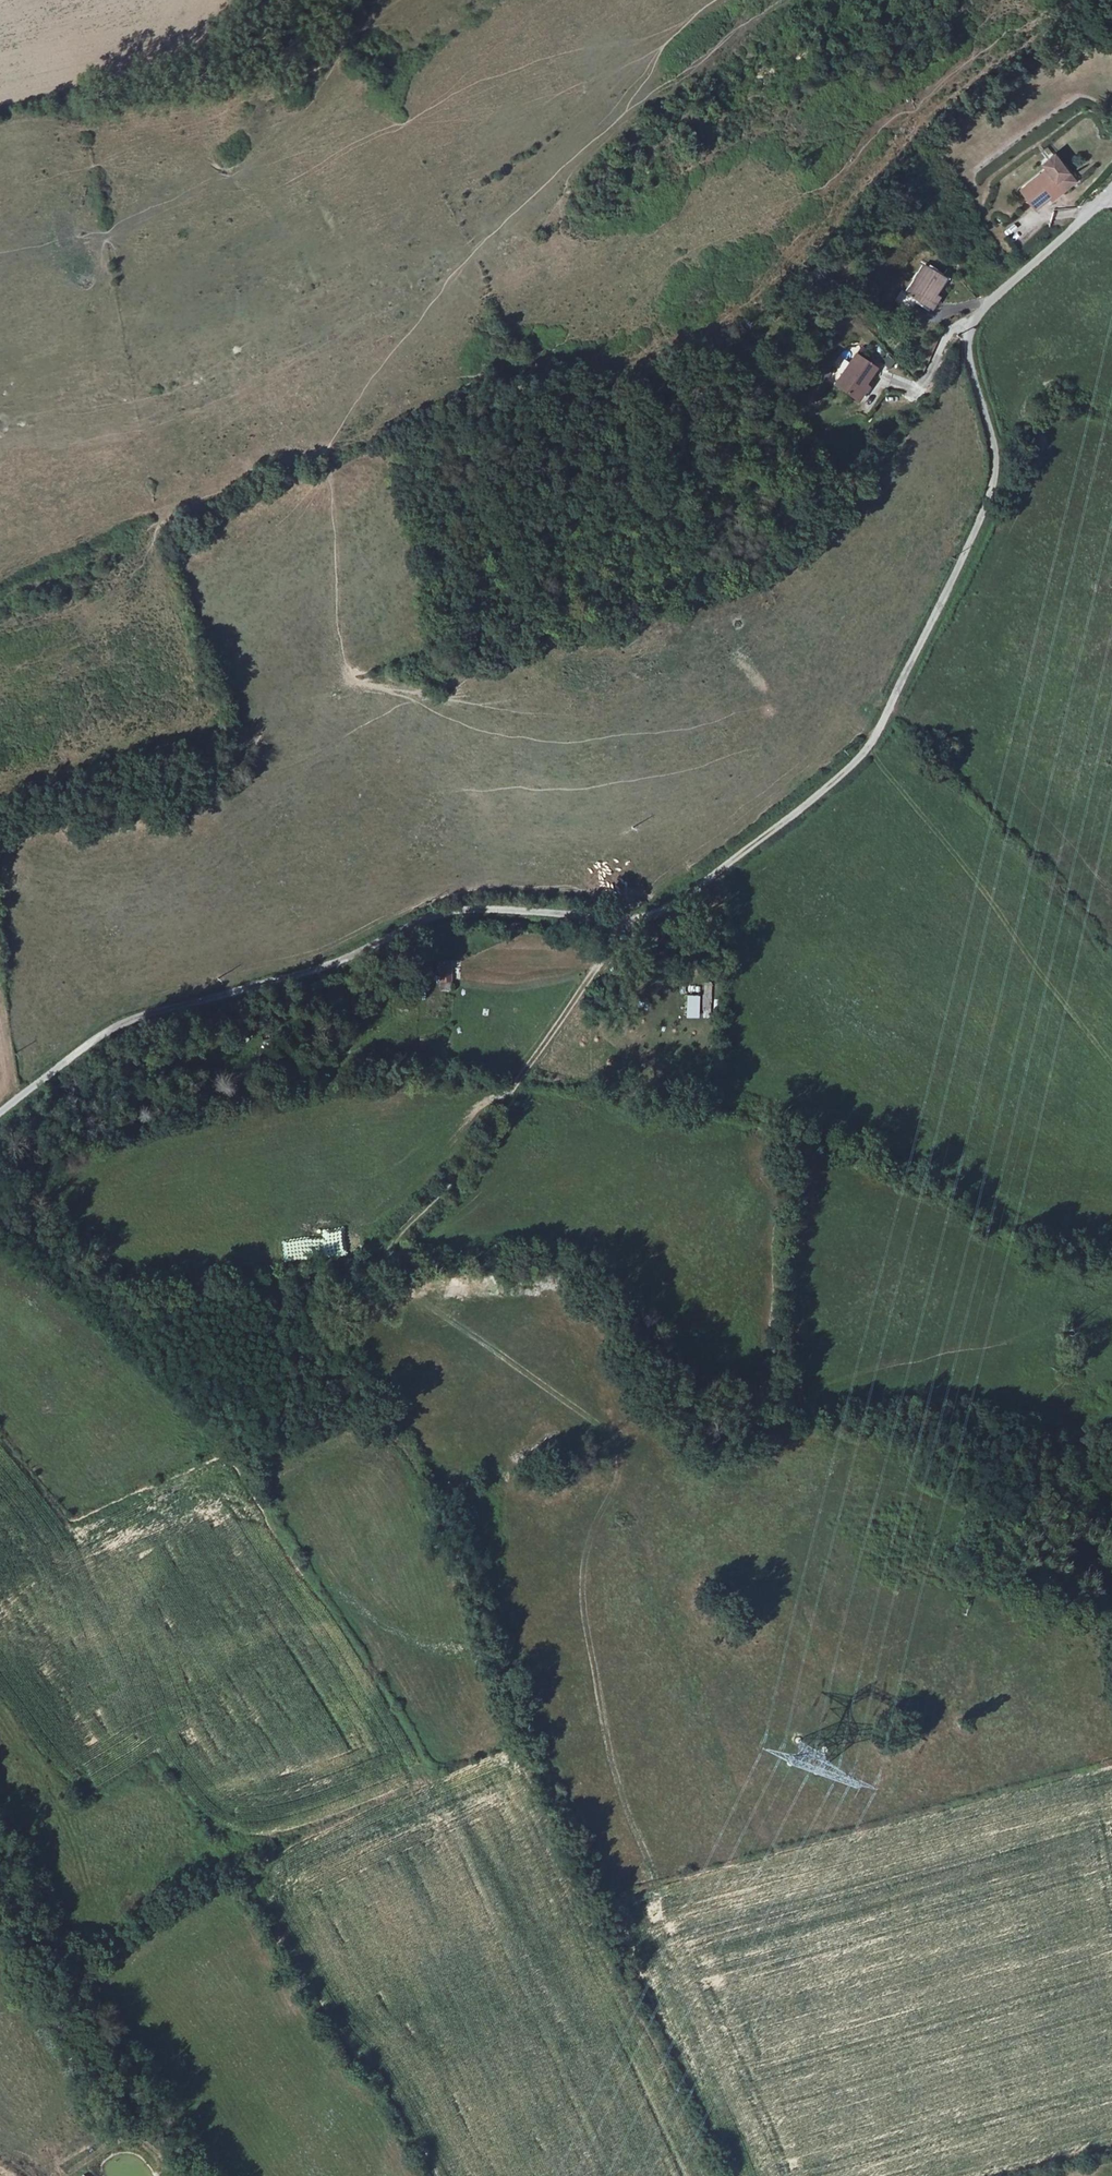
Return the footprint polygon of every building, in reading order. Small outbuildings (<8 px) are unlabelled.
[(1049,167),(1021,189),(1036,208),(1050,196),(1052,199),(1077,180),(1056,153),(1044,162),(1049,167)] [(927,267),(907,292),(928,308),(948,283),(927,267)] [(855,354),(832,383),(851,398),(875,369),(855,354)] [(451,979),(460,979),(458,960),(437,962),(439,991),(451,990),(451,979)]
